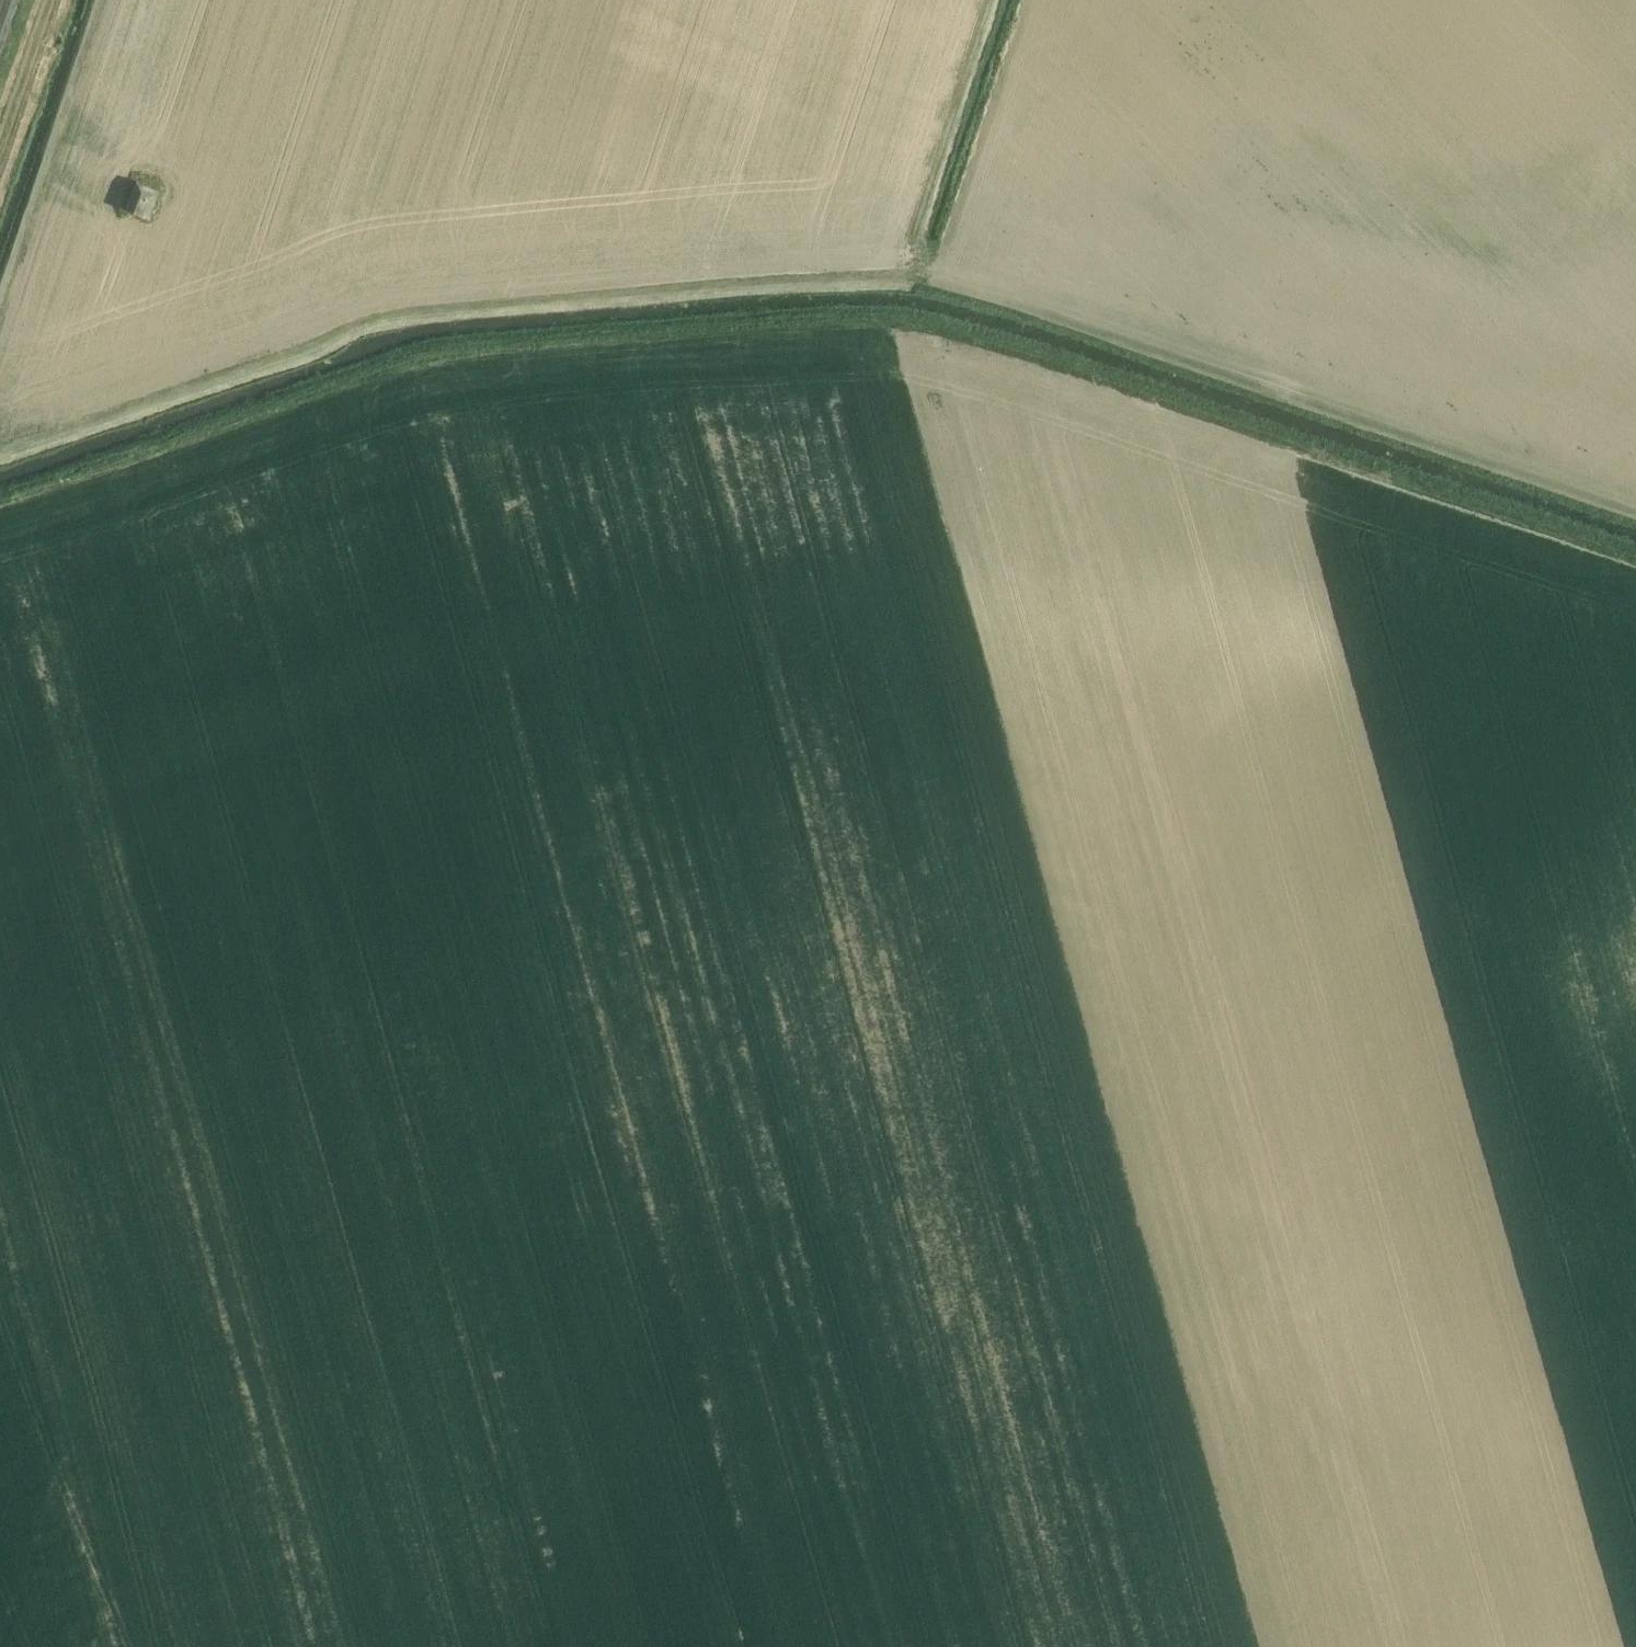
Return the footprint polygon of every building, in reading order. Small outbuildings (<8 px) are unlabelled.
[(155,184),(137,178),(130,202),(148,207),(155,184)]
